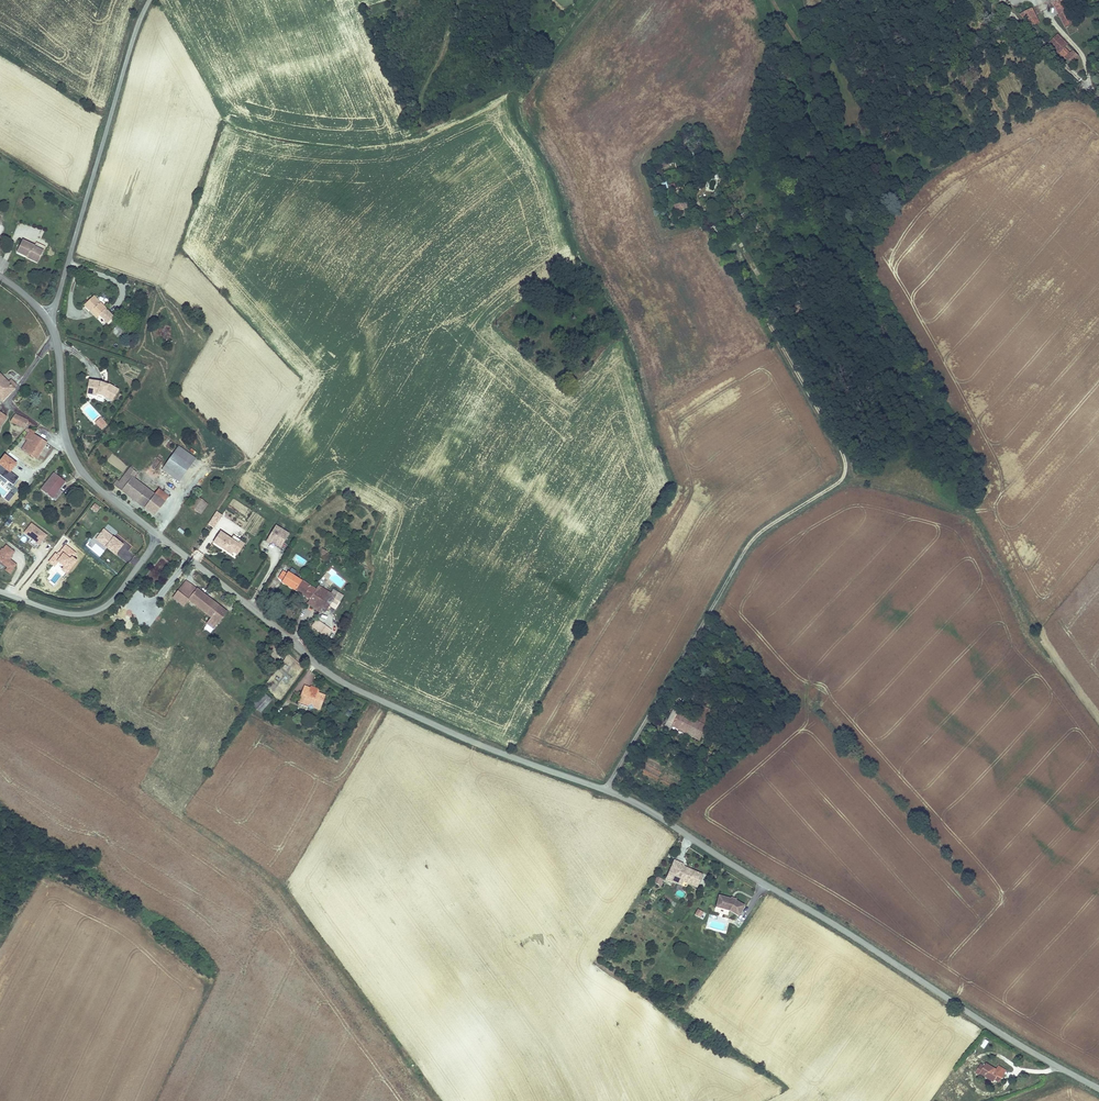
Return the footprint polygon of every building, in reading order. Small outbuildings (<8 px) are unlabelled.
[(1067,17),(1071,15),(1064,2),(1053,7),(1060,20),(1067,17)] [(1025,21),(1035,16),(1031,8),(1020,14),(1025,21)] [(1071,26),(1076,23),(1071,15),(1067,17),(1071,26)] [(1038,23),(1035,16),(1025,21),(1030,27),(1038,23)] [(1064,29),(1071,26),(1067,17),(1060,20),(1064,29)] [(1050,44),(1060,53),(1063,50),(1065,48),(1067,46),(1057,36),(1050,44)] [(1060,53),(1073,66),(1075,64),(1072,60),(1077,54),(1074,51),(1071,54),(1069,56),(1063,50),(1060,53)] [(685,201),(670,205),(672,211),(681,209),(682,212),(688,210),(685,201)] [(36,249),(24,244),(19,255),(31,261),(30,261),(36,264),(38,258),(42,260),(47,250),(38,245),(36,249)] [(111,318),(91,297),(81,306),(93,320),(97,316),(104,324),(111,318)] [(0,374),(0,397),(5,401),(16,390),(15,388),(17,386),(12,381),(9,383),(0,374)] [(102,381),(90,377),(87,386),(96,389),(95,392),(103,395),(113,399),(119,388),(108,383),(107,384),(101,382),(102,381)] [(8,421),(11,422),(24,427),(25,428),(28,420),(13,413),(8,421)] [(101,417),(95,422),(101,430),(108,425),(101,417)] [(35,433),(30,430),(27,429),(26,431),(28,433),(24,440),(26,442),(28,443),(23,451),(30,456),(30,458),(32,460),(33,458),(34,459),(45,445),(33,437),(35,433)] [(191,464),(195,458),(179,446),(174,452),(191,464)] [(183,475),(191,464),(174,452),(166,463),(183,475)] [(0,462),(0,467),(8,472),(14,463),(4,456),(0,462)] [(156,469),(162,460),(157,457),(152,467),(156,469)] [(166,463),(163,468),(180,480),(183,475),(166,463)] [(130,477),(134,471),(130,468),(117,486),(145,508),(155,495),(133,479),(130,477)] [(50,497),(57,488),(63,481),(52,473),(39,489),(50,497)] [(61,491),(57,488),(50,497),(54,500),(61,491)] [(155,495),(145,508),(154,514),(167,496),(159,490),(155,495)] [(9,502),(14,495),(9,492),(5,499),(9,502)] [(206,504),(196,496),(190,505),(200,513),(206,504)] [(90,509),(96,513),(100,507),(95,503),(90,509)] [(216,511),(208,524),(215,528),(223,515),(216,511)] [(38,547),(47,535),(31,522),(22,534),(38,547)] [(275,524),(266,541),(280,549),(290,532),(275,524)] [(114,547),(95,531),(89,538),(94,542),(92,544),(106,556),(114,547)] [(229,540),(218,532),(211,543),(229,556),(231,553),(237,545),(229,540)] [(229,540),(237,545),(238,543),(239,541),(232,536),(229,540)] [(242,545),(238,543),(237,545),(231,553),(234,556),(242,545)] [(10,574),(17,564),(10,559),(15,551),(5,544),(0,550),(0,569),(2,570),(3,569),(10,574)] [(191,557),(200,562),(205,555),(196,549),(191,557)] [(328,552),(324,549),(319,557),(323,559),(328,552)] [(286,575),(282,572),(278,578),(283,581),(282,582),(310,600),(321,608),(326,611),(335,598),(318,587),(315,591),(288,573),(286,575)] [(190,584),(178,600),(184,604),(188,599),(218,622),(226,611),(190,584)] [(319,612),(321,608),(310,600),(307,604),(319,612)] [(310,628),(327,638),(332,629),(316,619),(310,628)] [(317,689),(311,688),(311,689),(306,687),(299,701),(310,705),(307,708),(309,710),(316,711),(317,707),(319,708),(323,696),(318,694),(319,692),(317,689)] [(267,703),(261,699),(258,703),(264,707),(267,703)] [(713,714),(701,707),(693,720),(675,710),(668,723),(699,739),(713,714)] [(674,868),(682,872),(684,869),(686,866),(677,862),(674,868)] [(668,880),(676,884),(679,880),(684,882),(697,889),(703,878),(684,869),(682,872),(674,868),(668,880)] [(661,886),(664,880),(657,876),(654,882),(661,886)] [(717,905),(730,909),(739,915),(746,903),(736,899),(736,900),(731,898),(731,897),(719,893),(717,905)] [(701,918),(704,912),(698,909),(694,915),(701,918)] [(985,1049),(989,1041),(985,1039),(981,1047),(985,1049)] [(982,1065),(976,1074),(979,1076),(980,1074),(994,1083),(995,1080),(1000,1073),(1005,1076),(1008,1072),(999,1067),(996,1071),(986,1065),(985,1067),(982,1065)] [(1005,1076),(1000,1073),(995,1080),(1001,1083),(1005,1076)]
